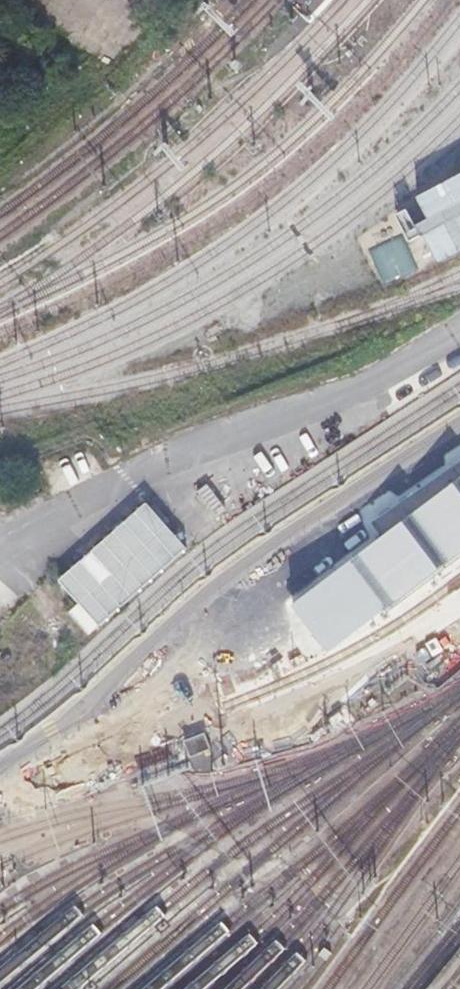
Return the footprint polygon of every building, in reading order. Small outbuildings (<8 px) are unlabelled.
[(399,200),(433,265),(459,251),(459,168),(399,200)] [(293,597),(328,650),(459,555),(459,476),(293,597)] [(143,509),(56,585),(99,634),(186,557),(143,509)] [(211,753),(205,735),(186,741),(192,759),(211,753)]
